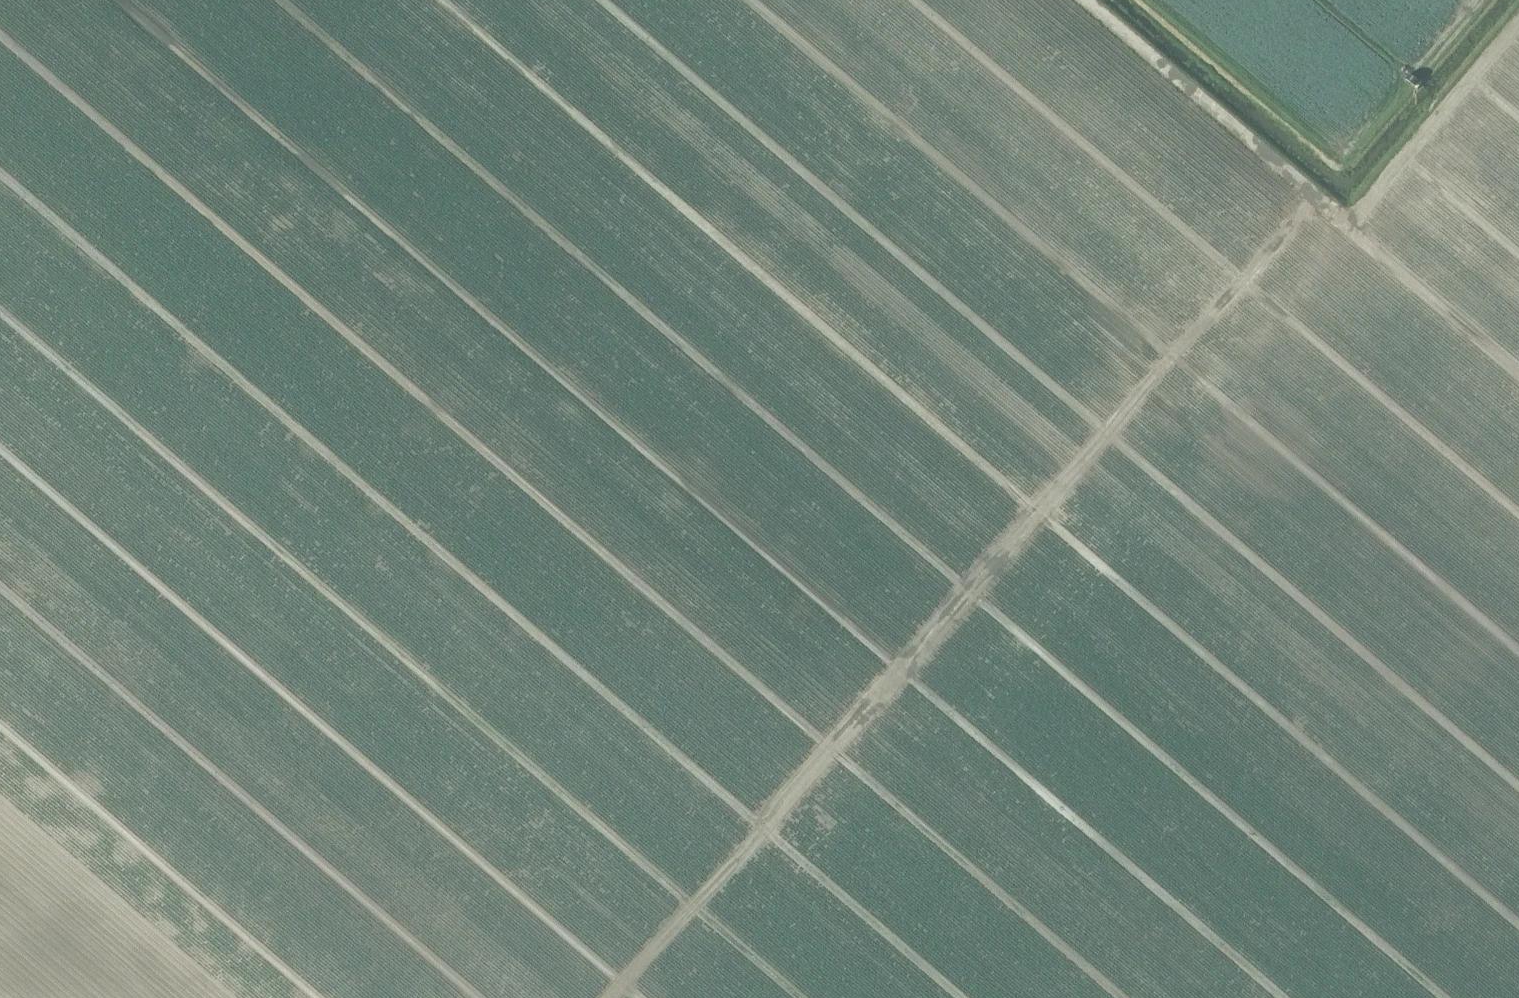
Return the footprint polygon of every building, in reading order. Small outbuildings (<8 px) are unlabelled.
[(958,701),(965,688),(955,682),(948,695),(958,701)]
